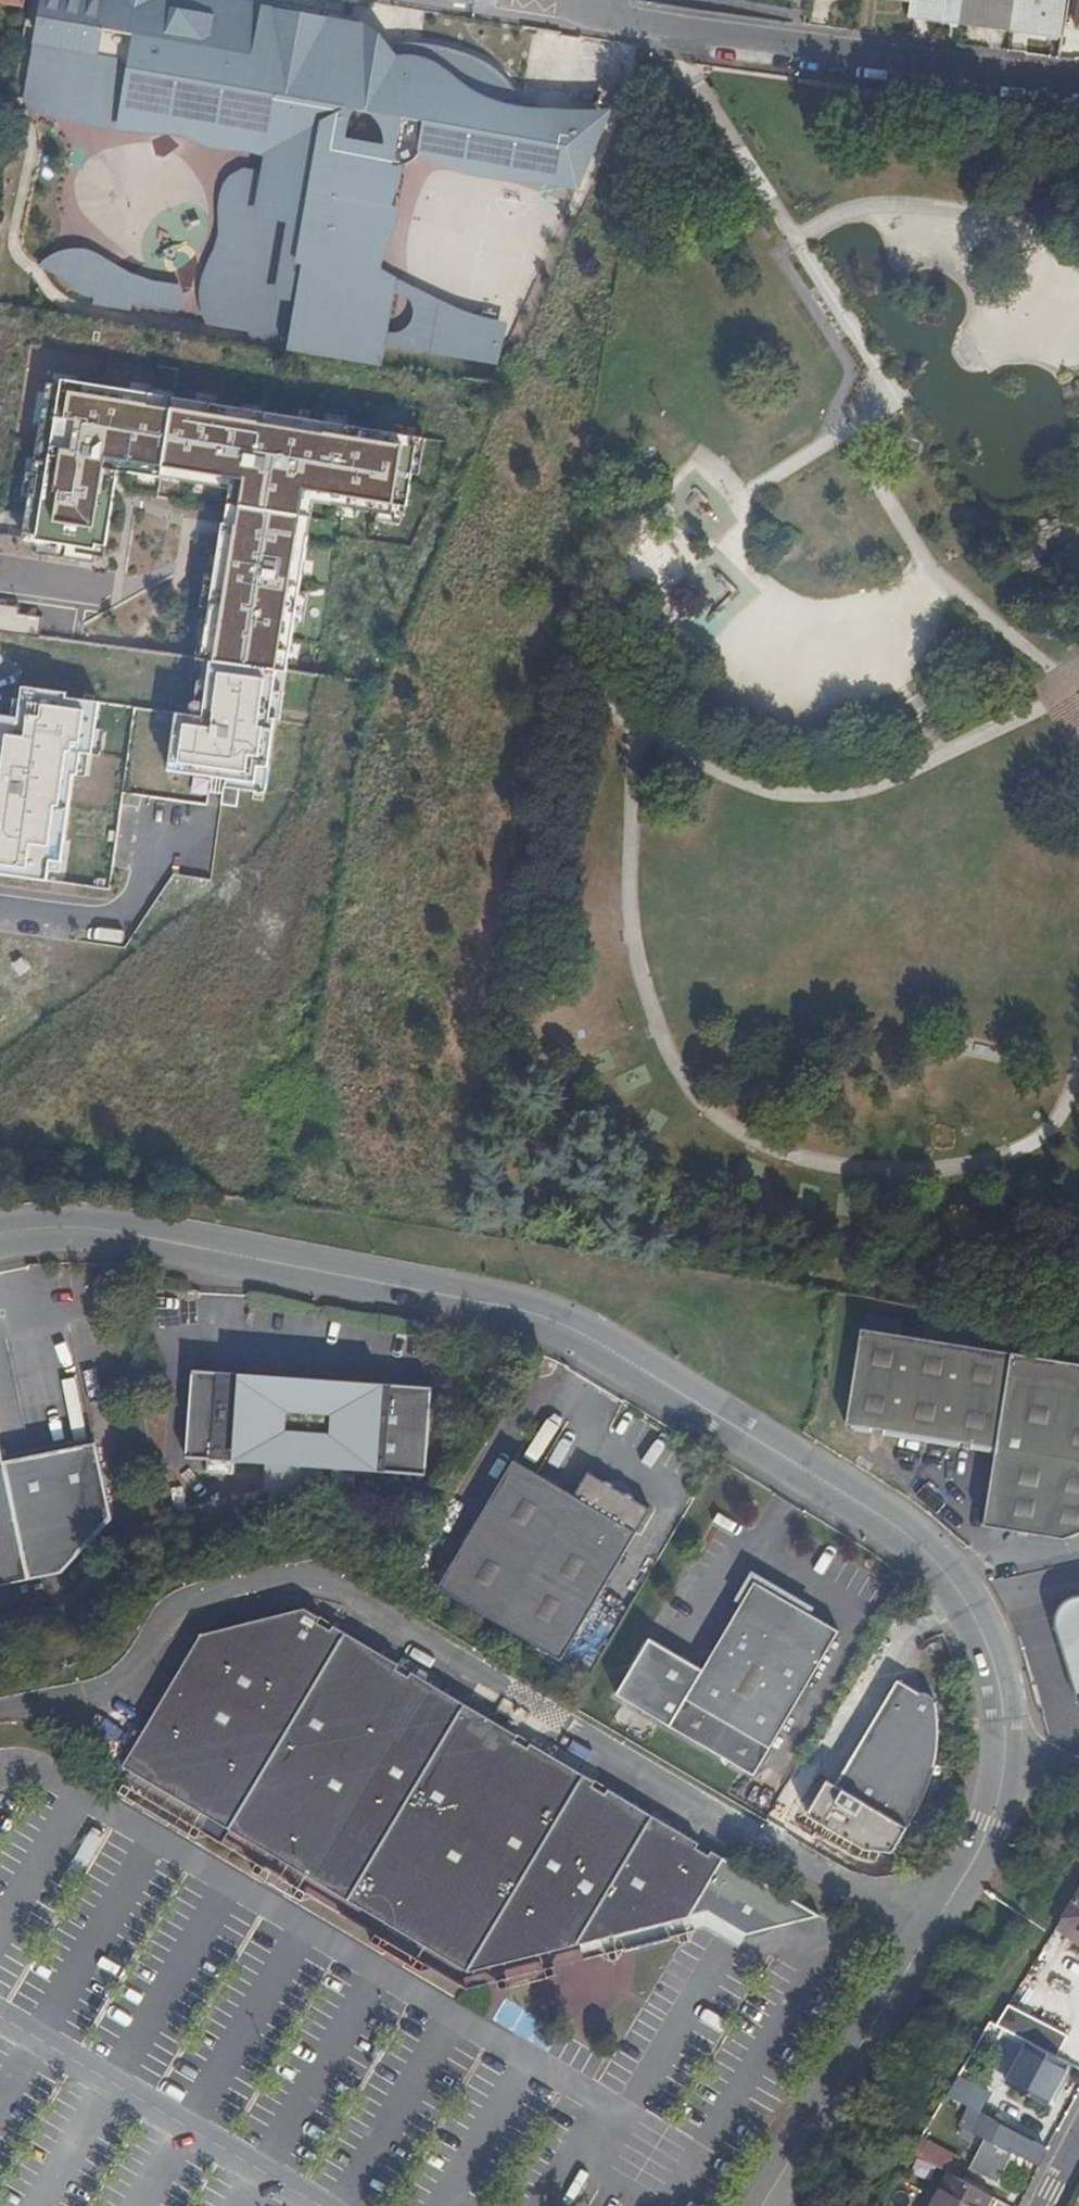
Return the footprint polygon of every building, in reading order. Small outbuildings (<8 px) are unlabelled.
[(28,115),(272,146),(268,171),(224,166),(204,328),(287,338),(286,350),(384,363),(386,347),(504,362),(512,304),(400,290),(416,166),(586,188),(589,166),(602,168),(610,108),(512,96),(516,58),(415,45),(419,15),(302,0),(42,0),(28,115)] [(910,17),(960,24),(963,0),(913,0),(913,1),(910,17)] [(960,24),(1011,30),(1015,0),(963,0),(960,24)] [(1011,30),(1063,37),(1070,0),(1015,0),(1011,30)] [(47,292),(182,313),(188,274),(52,254),(47,292)] [(435,425),(66,365),(39,531),(113,544),(126,465),(241,484),(212,659),(289,671),(317,501),(420,518),(435,425)] [(1039,1356),(866,1328),(851,1421),(1002,1445),(990,1523),(1071,1535),(1078,1532),(1078,1362),(1039,1356)] [(434,1386),(195,1367),(189,1455),(428,1473),(434,1386)] [(1,1582),(24,1577),(0,1453),(0,1582),(1,1582)] [(590,1470),(577,1492),(517,1457),(440,1585),(561,1656),(652,1505),(590,1470)] [(839,1627),(757,1581),(704,1669),(650,1637),(616,1693),(753,1775),(839,1627)] [(1055,1620),(1078,1700),(1078,1601),(1068,1604),(1055,1620)] [(311,1619),(315,1614),(298,1604),(201,1632),(124,1763),(312,1877),(470,1972),(549,1950),(686,1912),(718,1854),(707,1847),(704,1852),(691,1845),(694,1840),(603,1786),(601,1789),(586,1782),(589,1777),(523,1738),(520,1742),(508,1736),(511,1731),(404,1667),(400,1672),(390,1664),(392,1659),(327,1621),(324,1626),(311,1619)] [(915,1697),(894,1686),(833,1792),(906,1833),(922,1797),(930,1766),(935,1738),(933,1703),(926,1697),(915,1697)] [(535,1718),(528,1730),(585,1764),(592,1752),(535,1718)] [(833,1792),(824,1788),(804,1822),(862,1857),(891,1857),(906,1833),(833,1792)] [(820,1917),(724,1861),(691,1919),(709,1913),(748,1935),(820,1917)] [(1063,1919),(1078,1930),(1078,1893),(1063,1919)] [(1056,1931),(1078,1947),(1078,1930),(1063,1919),(1056,1931)] [(1054,2054),(1057,2055),(1067,2035),(1010,2005),(998,2025),(1033,2043),(1048,2051),(1054,2054)] [(1061,2057),(1071,2038),(1067,2035),(1057,2055),(1061,2057)] [(1033,2043),(1030,2049),(1045,2057),(1048,2051),(1033,2043)] [(1050,2060),(1054,2054),(1048,2051),(1045,2057),(1030,2049),(1012,2084),(1047,2103),(1061,2078),(1066,2068),(1053,2061),(1050,2060)] [(1073,2064),(1069,2061),(1066,2068),(1061,2078),(1065,2080),(1073,2064)] [(982,2112),(992,2096),(965,2079),(954,2097),(971,2106),(982,2112)] [(1037,2164),(1046,2147),(982,2112),(971,2106),(961,2123),(987,2136),(971,2164),(1000,2180),(1011,2159),(1015,2152),(1027,2158),(1037,2164)] [(917,2156),(948,2172),(957,2156),(927,2140),(917,2156)] [(1023,2166),(1027,2158),(1015,2152),(1011,2159),(1023,2166)] [(991,2195),(948,2172),(930,2205),(986,2205),(991,2195)]
